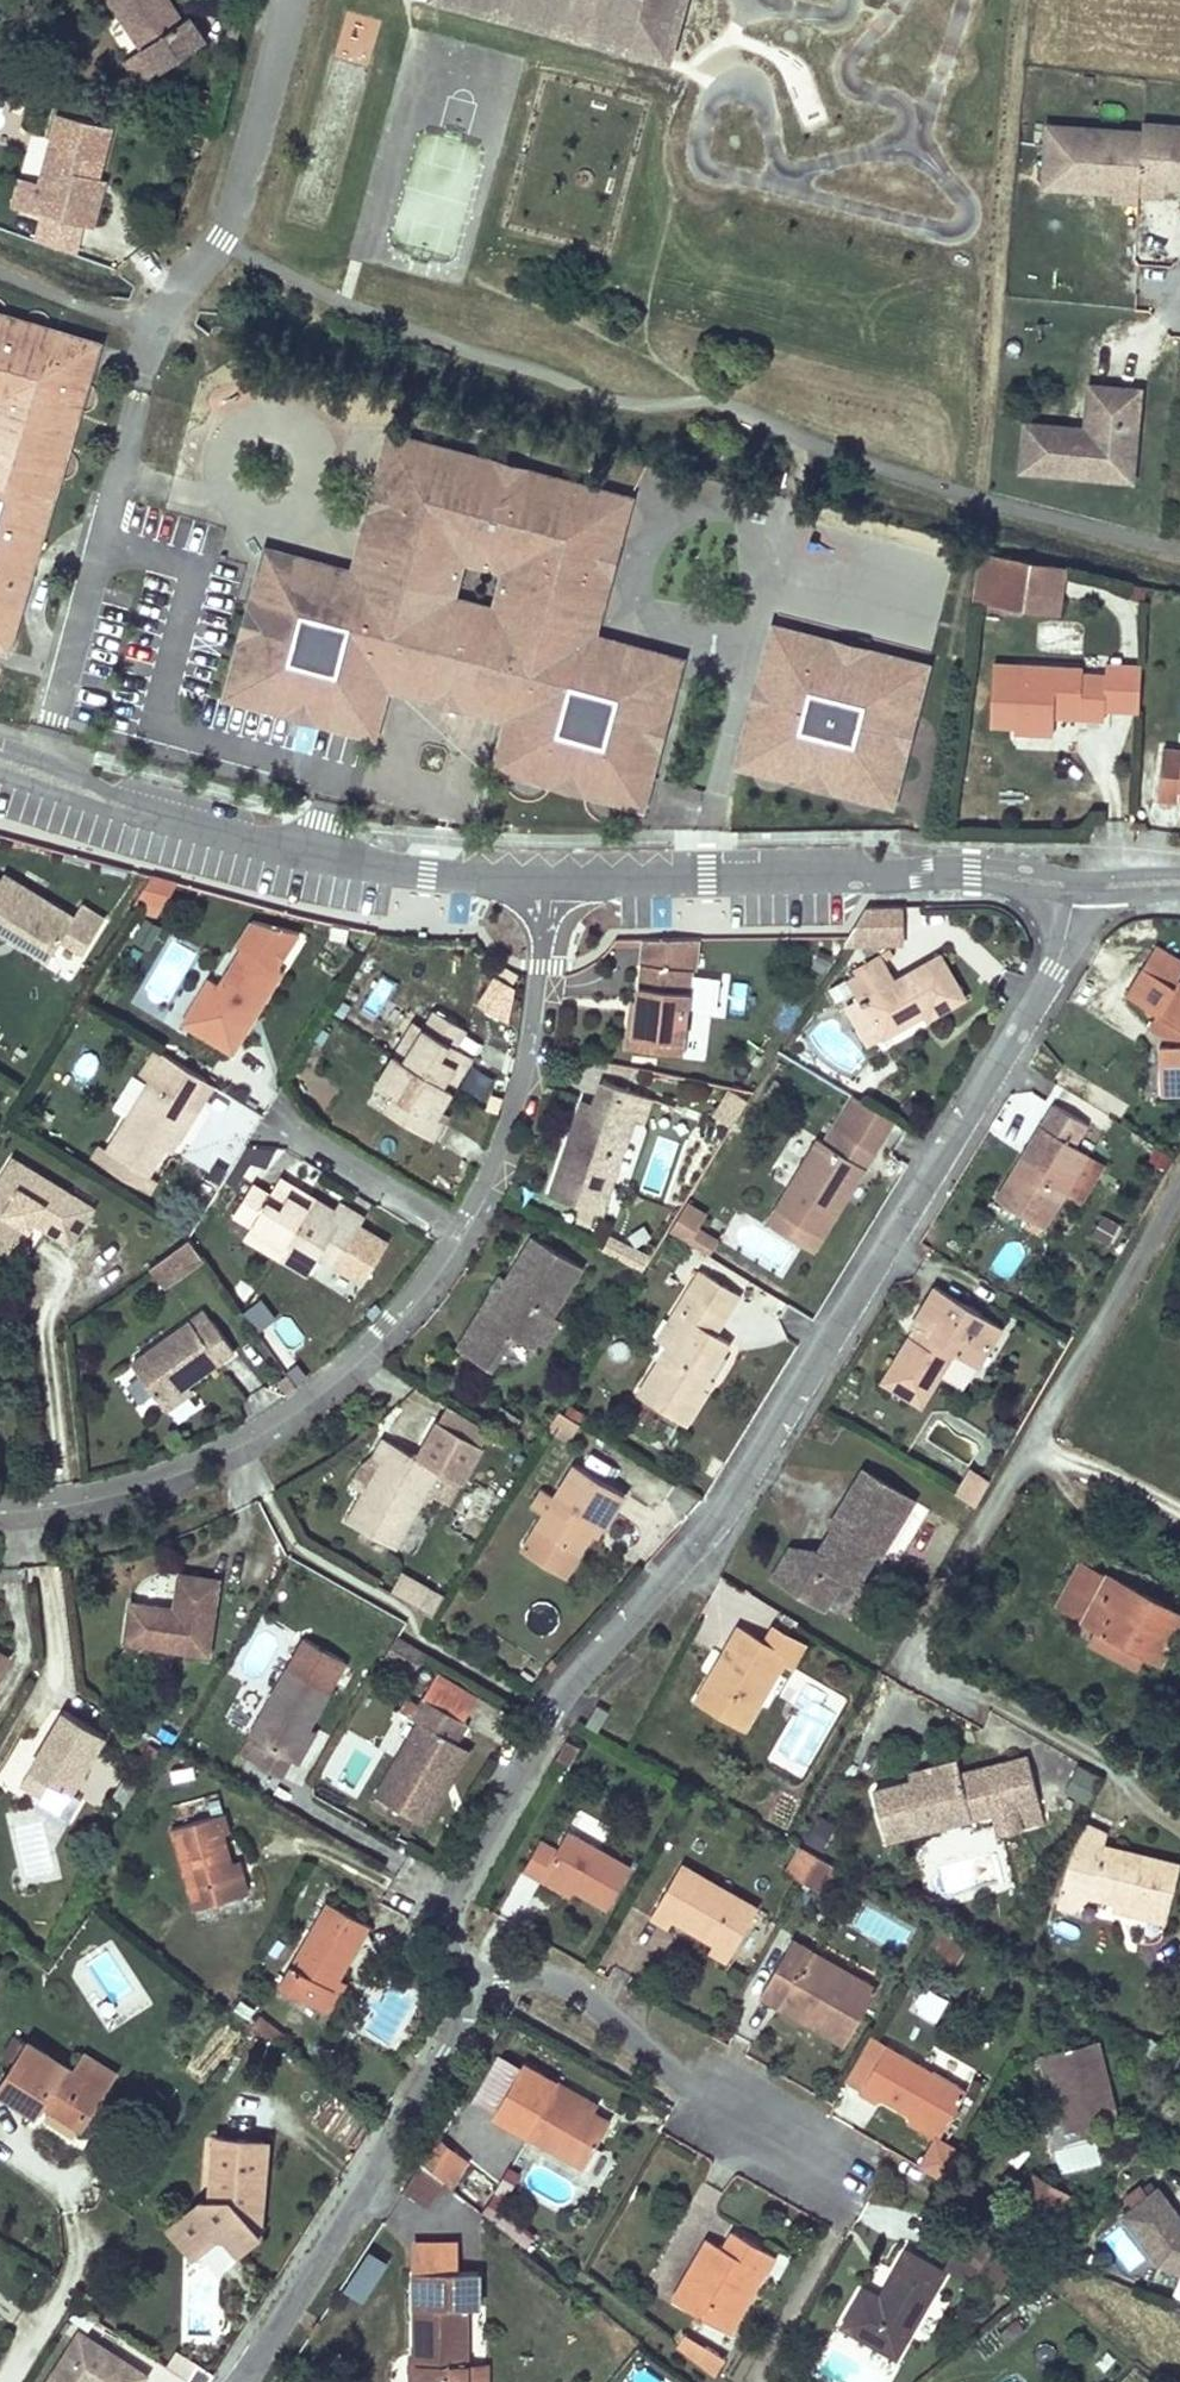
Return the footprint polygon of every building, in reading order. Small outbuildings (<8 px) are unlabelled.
[(171,0),(110,0),(144,47),(161,71),(201,43),(208,38),(190,14),(184,19),(171,0)] [(671,60),(684,0),(428,0),(427,5),(671,60)] [(161,71),(144,47),(126,60),(143,84),(161,71)] [(99,180),(112,127),(59,113),(34,212),(94,228),(99,208),(92,207),(99,180)] [(1141,137),(1048,129),(1043,177),(1094,181),(1093,194),(1112,195),(1111,203),(1136,204),(1136,197),(1141,137)] [(1142,129),(1141,137),(1136,197),(1161,198),(1161,191),(1179,193),(1179,132),(1142,129)] [(99,208),(106,181),(99,180),(92,207),(99,208)] [(8,651),(99,344),(0,314),(0,649),(8,651)] [(1116,447),(1121,387),(1090,385),(1086,429),(1085,434),(1067,432),(1068,427),(1026,424),(1021,471),(1119,480),(1122,447),(1116,447)] [(1132,481),(1141,389),(1121,387),(1116,447),(1122,447),(1119,480),(1132,481)] [(384,480),(396,434),(390,432),(378,478),(384,480)] [(494,770),(552,785),(575,791),(577,785),(634,800),(656,718),(630,712),(619,693),(570,680),(556,657),(587,639),(604,575),(611,576),(620,542),(613,540),(625,494),(579,482),(577,488),(532,476),(533,469),(489,458),(487,464),(441,452),(443,446),(396,434),(384,480),(378,478),(369,513),(353,571),(296,555),(257,578),(251,601),(225,699),(375,738),(388,689),(507,720),(494,770)] [(489,458),(443,446),(441,452),(487,464),(489,458)] [(579,482),(533,469),(532,476),(577,488),(579,482)] [(620,542),(632,496),(625,494),(613,540),(620,542)] [(1031,561),(1031,559),(982,551),(975,601),(990,604),(1011,607),(1024,609),(1025,606),(1029,576),(1031,561)] [(1061,612),(1068,569),(1031,561),(1029,576),(1025,606),(1061,612)] [(653,650),(595,634),(611,576),(604,575),(587,639),(556,657),(570,680),(619,693),(630,712),(656,718),(634,800),(577,785),(575,791),(644,809),(676,688),(653,650)] [(1145,588),(1131,584),(1129,597),(1143,600),(1145,588)] [(1011,607),(990,604),(989,611),(1009,614),(1011,607)] [(830,639),(773,624),(737,766),(794,780),(797,771),(750,759),(757,728),(755,727),(759,711),(762,712),(769,684),(766,684),(770,667),(773,668),(781,637),(828,649),(830,639)] [(918,671),(870,659),(872,650),(830,639),(828,649),(781,637),(773,668),(770,667),(766,684),(769,684),(762,712),(759,711),(755,727),(757,728),(750,759),(797,771),(794,780),(836,791),(839,781),(886,794),(891,777),(900,779),(922,691),(913,688),(918,671)] [(929,664),(872,650),(870,659),(918,671),(913,688),(922,691),(929,664)] [(1083,669),(993,664),(990,731),(1053,734),(1055,710),(1064,710),(1080,711),(1080,717),(1105,718),(1106,709),(1107,675),(1106,675),(1083,674),(1083,669)] [(1142,666),(1106,665),(1106,675),(1107,675),(1106,709),(1139,710),(1142,666)] [(1080,711),(1064,710),(1063,725),(1079,726),(1080,717),(1080,711)] [(1163,748),(1158,799),(1179,801),(1179,750),(1163,748)] [(886,794),(839,781),(836,791),(893,806),(900,779),(891,777),(886,794)] [(4,874),(0,880),(0,930),(12,937),(15,933),(23,938),(20,943),(49,961),(75,918),(4,874)] [(179,882),(152,875),(131,909),(158,915),(179,882)] [(903,944),(903,904),(856,904),(856,944),(903,944)] [(23,938),(15,933),(12,937),(20,943),(23,938)] [(700,938),(645,939),(635,1028),(630,1027),(627,1049),(682,1056),(692,970),(697,971),(700,938)] [(284,971),(244,947),(221,985),(211,978),(199,997),(210,1003),(194,1029),(224,1047),(248,1008),(258,1013),(284,971)] [(1156,947),(1144,968),(1174,985),(1178,978),(1177,978),(1179,973),(1179,961),(1156,947)] [(853,968),(858,976),(886,961),(894,956),(890,949),(881,954),(880,952),(853,968)] [(849,981),(860,1001),(867,1006),(885,1037),(926,1013),(930,1018),(966,997),(941,954),(896,980),(886,961),(858,976),(849,981)] [(1144,968),(1143,966),(1126,994),(1158,1014),(1149,1027),(1160,1034),(1167,1034),(1166,1042),(1160,1043),(1161,1095),(1179,1095),(1179,979),(1178,978),(1174,985),(1144,968)] [(382,1014),(396,980),(378,973),(365,1007),(382,1014)] [(484,974),(473,1009),(508,1020),(519,985),(484,974)] [(744,1013),(747,981),(734,980),(731,1012),(744,1013)] [(210,1003),(199,997),(184,1023),(194,1029),(210,1003)] [(860,1001),(847,1008),(869,1045),(885,1037),(867,1006),(860,1001)] [(233,1053),(258,1013),(248,1008),(224,1047),(233,1053)] [(467,1029),(436,1011),(426,1028),(406,1061),(453,1090),(465,1069),(456,1065),(464,1051),(456,1047),(467,1029)] [(426,1028),(416,1022),(396,1055),(406,1061),(426,1028)] [(208,1080),(159,1050),(144,1075),(152,1080),(108,1150),(150,1175),(166,1147),(173,1137),(180,1141),(200,1108),(193,1104),(208,1080)] [(473,1056),(464,1051),(456,1065),(465,1069),(473,1056)] [(453,1090),(406,1061),(396,1055),(378,1085),(395,1095),(426,1114),(431,1105),(440,1111),(441,1110),(453,1090)] [(200,1108),(215,1084),(208,1080),(193,1104),(200,1108)] [(570,1160),(563,1158),(556,1179),(608,1196),(635,1118),(645,1122),(653,1098),(603,1081),(595,1103),(583,1100),(573,1131),(579,1133),(570,1160)] [(749,1101),(732,1091),(716,1117),(732,1127),(749,1101)] [(440,1111),(431,1105),(426,1114),(395,1095),(385,1111),(433,1140),(448,1115),(441,1110),(440,1111)] [(1054,1104),(1041,1126),(1049,1131),(1035,1154),(1027,1150),(997,1199),(1044,1227),(1089,1154),(1075,1145),(1088,1124),(1054,1104)] [(1049,1131),(1041,1126),(1027,1150),(1035,1154),(1049,1131)] [(860,1164),(865,1167),(876,1149),(842,1130),(832,1147),(819,1139),(776,1209),(822,1237),(846,1197),(841,1194),(860,1164)] [(573,1131),(563,1158),(570,1160),(579,1133),(573,1131)] [(173,1152),(180,1141),(173,1137),(166,1147),(173,1152)] [(108,1150),(101,1146),(94,1158),(149,1192),(157,1180),(108,1150)] [(1157,1148),(1150,1160),(1165,1169),(1172,1156),(1157,1148)] [(14,1158),(0,1180),(0,1248),(6,1252),(24,1224),(29,1216),(35,1220),(72,1243),(94,1207),(14,1158)] [(860,1164),(841,1194),(846,1197),(865,1167),(860,1164)] [(294,1185),(280,1177),(275,1186),(289,1195),(294,1185)] [(608,1196),(556,1179),(550,1196),(603,1213),(608,1196)] [(309,1195),(294,1185),(289,1195),(275,1186),(270,1193),(252,1183),(234,1214),(251,1224),(285,1245),(314,1197),(309,1195)] [(339,1223),(331,1219),(335,1211),(334,1210),(314,1197),(285,1245),(279,1256),(308,1274),(339,1223)] [(669,1231),(691,1244),(700,1228),(709,1213),(688,1200),(669,1231)] [(365,1217),(339,1202),(334,1210),(335,1211),(331,1219),(339,1223),(320,1255),(336,1265),(365,1217)] [(29,1216),(24,1224),(31,1228),(35,1220),(29,1216)] [(285,1245),(251,1224),(245,1235),(279,1256),(285,1245)] [(700,1228),(691,1244),(708,1254),(718,1239),(700,1228)] [(538,1340),(553,1316),(584,1266),(534,1236),(507,1280),(485,1315),(480,1313),(458,1348),(491,1368),(512,1335),(534,1348),(538,1340)] [(202,1257),(189,1239),(164,1256),(177,1274),(202,1257)] [(177,1274),(164,1256),(149,1266),(162,1284),(177,1274)] [(669,1345),(638,1396),(686,1424),(708,1389),(703,1386),(708,1377),(730,1342),(715,1333),(739,1294),(701,1271),(676,1311),(677,1312),(686,1317),(669,1345)] [(480,1313),(485,1315),(507,1280),(501,1277),(480,1313)] [(910,1335),(882,1381),(922,1406),(955,1352),(972,1363),(973,1361),(985,1341),(992,1345),(1003,1327),(936,1286),(920,1311),(930,1317),(937,1321),(928,1336),(931,1337),(926,1344),(917,1339),(910,1335)] [(235,1351),(212,1320),(211,1320),(204,1311),(132,1364),(162,1404),(188,1384),(235,1351)] [(686,1317),(677,1312),(660,1339),(669,1345),(686,1317)] [(544,1344),(559,1319),(553,1316),(538,1340),(544,1344)] [(937,1321),(930,1317),(917,1339),(926,1344),(931,1337),(928,1336),(937,1321)] [(992,1345),(985,1341),(973,1361),(980,1366),(992,1345)] [(136,1399),(148,1391),(134,1371),(122,1379),(136,1399)] [(708,1377),(703,1386),(708,1389),(713,1381),(708,1377)] [(193,1390),(188,1384),(162,1404),(166,1410),(193,1390)] [(491,1430),(449,1405),(440,1420),(483,1444),(491,1430)] [(494,1420),(510,1430),(518,1419),(503,1408),(494,1420)] [(569,1442),(580,1423),(559,1410),(548,1429),(569,1442)] [(483,1444),(440,1420),(419,1456),(385,1438),(374,1458),(381,1462),(375,1472),(365,1491),(348,1520),(397,1547),(428,1491),(450,1503),(483,1444)] [(555,1496),(545,1514),(535,1529),(578,1555),(592,1533),(598,1523),(605,1527),(625,1493),(575,1463),(555,1496)] [(849,1509),(842,1505),(830,1526),(834,1529),(821,1551),(791,1549),(773,1577),(825,1608),(844,1577),(857,1584),(877,1551),(882,1553),(914,1500),(864,1470),(847,1497),(854,1501),(849,1509)] [(972,1471),(957,1494),(965,1499),(980,1476),(972,1471)] [(989,1482),(980,1476),(965,1499),(976,1506),(989,1482)] [(544,1489),(534,1507),(545,1514),(555,1496),(544,1489)] [(842,1505),(849,1509),(854,1501),(847,1497),(842,1505)] [(598,1523),(592,1533),(599,1537),(605,1527),(598,1523)] [(567,1573),(578,1555),(535,1529),(524,1547),(567,1573)] [(1090,1643),(1137,1668),(1146,1652),(1162,1660),(1179,1626),(1179,1612),(1108,1574),(1107,1576),(1081,1562),(1058,1605),(1099,1627),(1090,1643)] [(132,1601),(126,1641),(209,1653),(220,1578),(181,1573),(176,1608),(132,1601)] [(402,1573),(391,1593),(418,1608),(429,1588),(402,1573)] [(418,1608),(433,1616),(445,1596),(429,1588),(418,1608)] [(531,1607),(532,1630),(556,1629),(555,1606),(531,1607)] [(724,1654),(697,1700),(746,1728),(784,1662),(793,1667),(805,1646),(774,1628),(765,1643),(739,1627),(729,1646),(732,1648),(728,1656),(724,1654)] [(398,1638),(387,1657),(413,1671),(423,1652),(398,1638)] [(724,1654),(728,1656),(732,1648),(729,1646),(724,1654)] [(10,1658),(0,1652),(0,1676),(10,1658)] [(545,1667),(549,1672),(558,1662),(553,1658),(545,1667)] [(258,1740),(248,1756),(282,1775),(292,1758),(309,1727),(330,1690),(289,1666),(250,1736),(258,1740)] [(433,1783),(456,1742),(467,1723),(464,1721),(478,1696),(436,1673),(418,1705),(408,1699),(400,1712),(418,1723),(372,1804),(386,1813),(390,1804),(426,1824),(446,1790),(433,1783)] [(597,1705),(587,1721),(597,1728),(607,1712),(597,1705)] [(45,1745),(21,1784),(43,1797),(52,1781),(72,1793),(106,1735),(65,1711),(49,1738),(53,1740),(49,1748),(45,1745)] [(316,1730),(309,1727),(292,1758),(298,1761),(316,1730)] [(240,1752),(248,1756),(258,1740),(250,1736),(240,1752)] [(49,1748),(53,1740),(49,1738),(45,1745),(49,1748)] [(456,1742),(433,1783),(446,1790),(469,1748),(456,1742)] [(909,1772),(911,1782),(873,1791),(886,1839),(996,1810),(1015,1805),(1018,1816),(1021,1827),(1045,1820),(1028,1756),(960,1773),(957,1760),(909,1772)] [(1102,1777),(1083,1767),(1069,1792),(1088,1803),(1102,1777)] [(1015,1805),(996,1810),(1000,1821),(1018,1816),(1015,1805)] [(234,1863),(226,1834),(231,1832),(229,1824),(226,1813),(170,1829),(194,1908),(243,1894),(242,1892),(239,1880),(234,1863)] [(1066,1876),(1094,1882),(1091,1895),(1118,1901),(1146,1909),(1144,1916),(1166,1922),(1179,1867),(1179,1863),(1105,1844),(1108,1832),(1086,1822),(1076,1843),(1066,1876)] [(546,1872),(575,1888),(609,1907),(632,1866),(607,1851),(568,1829),(557,1849),(541,1839),(525,1867),(543,1878),(546,1872)] [(801,1846),(787,1872),(802,1881),(817,1855),(801,1846)] [(836,1866),(817,1855),(802,1881),(821,1892),(836,1866)] [(248,1890),(240,1861),(234,1863),(239,1880),(242,1892),(248,1890)] [(651,1917),(669,1926),(674,1919),(715,1943),(733,1953),(759,1908),(682,1864),(651,1917)] [(546,1872),(543,1878),(571,1894),(575,1888),(546,1872)] [(1094,1882),(1066,1876),(1057,1907),(1075,1911),(1091,1895),(1094,1882)] [(325,2009),(326,2007),(341,1980),(371,1926),(356,1917),(340,1908),(327,1901),(280,1984),(325,2009)] [(1118,1901),(1116,1910),(1144,1916),(1146,1909),(1118,1901)] [(359,1911),(343,1902),(340,1908),(356,1917),(359,1911)] [(939,1930),(926,1953),(931,1955),(943,1932),(939,1930)] [(943,1932),(931,1955),(953,1968),(966,1945),(943,1932)] [(108,2030),(151,2002),(112,1940),(68,1967),(108,2030)] [(846,2044),(872,1999),(843,1983),(849,1973),(792,1940),(761,1995),(782,2007),(786,1999),(811,2014),(807,2021),(846,2044)] [(715,1943),(711,1950),(729,1961),(733,1953),(715,1943)] [(878,1989),(849,1973),(843,1983),(872,1999),(878,1989)] [(347,1984),(341,1980),(326,2007),(332,2011),(347,1984)] [(922,1985),(910,2012),(936,2023),(948,1996),(922,1985)] [(811,2014),(786,1999),(782,2007),(807,2021),(811,2014)] [(260,2016),(253,2026),(276,2045),(284,2035),(260,2016)] [(847,2081),(862,2089),(887,2044),(872,2036),(847,2081)] [(1053,2071),(1068,2130),(1118,2118),(1098,2040),(1041,2054),(1046,2073),(1053,2071)] [(0,2089),(37,2113),(43,2102),(46,2098),(54,2104),(52,2108),(82,2127),(114,2077),(83,2057),(75,2070),(30,2041),(0,2089)] [(862,2089),(859,2093),(877,2103),(879,2098),(913,2116),(943,2132),(968,2089),(887,2044),(862,2089)] [(524,2063),(494,2116),(585,2167),(611,2120),(594,2111),(553,2088),(557,2081),(524,2063)] [(553,2088),(594,2111),(598,2105),(557,2081),(553,2088)] [(46,2098),(43,2102),(52,2108),(54,2104),(46,2098)] [(940,2138),(943,2132),(913,2116),(910,2121),(940,2138)] [(943,2181),(961,2151),(934,2134),(915,2164),(943,2181)] [(426,2154),(446,2171),(458,2152),(438,2136),(426,2154)] [(169,2229),(193,2256),(216,2236),(226,2237),(239,2252),(261,2233),(269,2142),(216,2137),(211,2200),(205,2205),(201,2200),(169,2229)] [(446,2171),(456,2179),(468,2160),(458,2152),(446,2171)] [(446,2171),(426,2154),(422,2162),(442,2178),(446,2171)] [(442,2178),(422,2162),(404,2190),(426,2205),(443,2179),(442,2178)] [(443,2179),(452,2186),(456,2179),(446,2171),(442,2178),(443,2179)] [(1013,2211),(1051,2233),(1074,2194),(1035,2172),(1013,2211)] [(1108,2252),(1178,2273),(1171,2296),(1179,2299),(1179,2209),(1126,2193),(1108,2252)] [(765,2270),(762,2269),(771,2252),(734,2231),(725,2247),(719,2244),(708,2265),(713,2267),(710,2273),(694,2264),(674,2299),(730,2331),(765,2270)] [(708,2265),(719,2244),(709,2238),(694,2264),(710,2273),(713,2267),(708,2265)] [(222,2240),(201,2250),(211,2271),(232,2261),(222,2240)] [(945,2272),(907,2250),(880,2297),(863,2288),(841,2327),(897,2358),(945,2272)] [(767,2271),(777,2255),(771,2252),(762,2269),(765,2270),(767,2271)] [(1014,2256),(1010,2254),(990,2290),(994,2292),(1014,2256)] [(469,2364),(469,2307),(479,2307),(479,2271),(416,2271),(416,2354),(416,2355),(420,2355),(420,2381),(469,2381),(469,2364)] [(1018,2321),(1001,2335),(1009,2345),(1026,2330),(1018,2321)] [(709,2345),(689,2330),(678,2345),(698,2360),(709,2345)] [(147,2375),(80,2333),(49,2381),(104,2381),(106,2379),(111,2381),(142,2381),(147,2375)] [(727,2359),(709,2345),(698,2360),(717,2373),(727,2359)] [(469,2381),(489,2381),(489,2364),(469,2364),(469,2381)]
